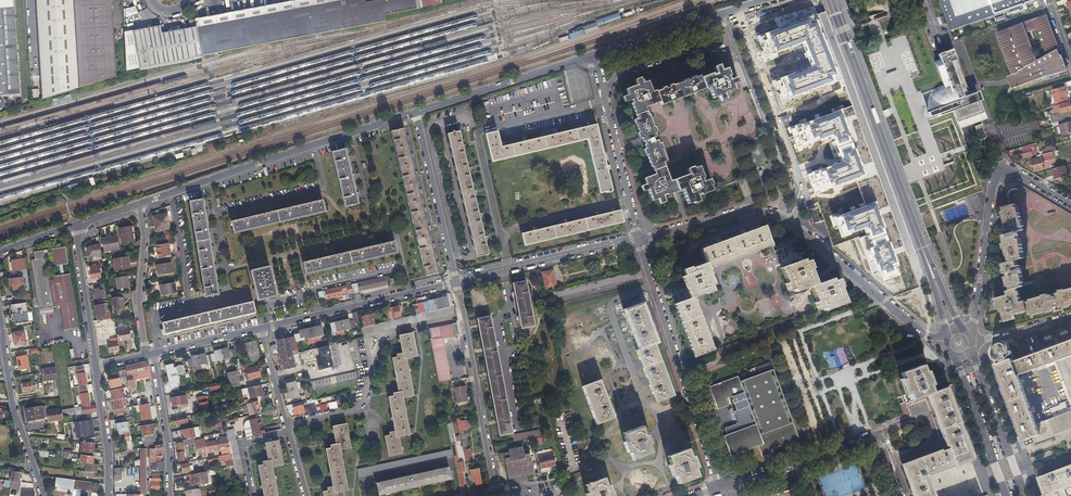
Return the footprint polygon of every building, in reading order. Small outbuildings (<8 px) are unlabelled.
[(21,96),(15,0),(0,0),(0,97),(21,96)] [(40,100),(69,91),(87,86),(114,77),(109,0),(35,0),(40,100)] [(948,31),(1032,1),(1032,0),(1033,0),(938,0),(948,31)] [(816,13),(755,35),(764,58),(803,44),(811,67),(775,81),(782,100),(840,79),(816,13)] [(1012,91),(1066,68),(1056,50),(1058,49),(1045,14),(997,32),(1013,74),(1014,77),(1012,82),(1009,83),(1012,91)] [(583,27),(585,34),(599,30),(597,23),(583,27)] [(136,68),(201,56),(195,26),(160,33),(158,25),(130,31),(136,68)] [(920,27),(859,49),(919,213),(931,209),(969,194),(974,192),(981,190),(958,128),(950,108),(949,104),(944,106),(937,87),(942,86),(933,62),(920,27)] [(938,60),(933,62),(942,86),(937,87),(944,106),(949,104),(950,108),(958,128),(985,119),(974,90),(967,92),(951,51),(943,54),(942,53),(936,55),(938,60)] [(636,85),(625,89),(627,95),(622,97),(624,102),(629,101),(636,119),(633,120),(638,133),(637,133),(639,139),(641,138),(642,141),(644,141),(645,145),(643,145),(645,149),(643,150),(645,155),(646,155),(651,168),(652,168),(654,174),(644,178),(646,184),(641,186),(643,192),(648,190),(652,201),(658,199),(660,204),(665,202),(664,197),(682,190),(687,205),(693,203),(693,204),(695,204),(699,201),(697,196),(701,194),(701,195),(712,191),(710,186),(712,185),(709,180),(703,182),(701,179),(702,178),(698,167),(692,169),(692,168),(686,170),(688,175),(670,181),(663,164),(665,163),(661,150),(661,149),(659,144),(658,144),(656,140),(653,142),(652,138),(655,137),(654,133),(655,133),(653,127),(648,114),(647,115),(645,109),(659,104),(660,107),(708,90),(712,100),(718,98),(720,104),(725,102),(723,96),(735,92),(733,86),(736,85),(734,79),(731,81),(729,77),(731,77),(728,69),(722,71),(720,66),(714,68),(717,74),(714,75),(713,74),(701,79),(700,76),(694,78),(694,77),(690,78),(690,80),(686,81),(686,80),(682,81),(682,82),(671,86),(671,85),(667,87),(668,88),(665,90),(664,88),(660,89),(661,91),(655,93),(654,91),(651,92),(647,82),(642,83),(642,80),(640,81),(640,79),(634,81),(636,85)] [(1057,105),(1059,105),(1070,102),(1066,87),(1053,91),(1057,105)] [(1059,105),(1061,114),(1070,111),(1070,105),(1070,102),(1059,105)] [(843,108),(790,127),(797,148),(834,135),(844,161),(807,174),(815,195),(868,176),(843,108)] [(1050,117),(1036,121),(1038,128),(1037,128),(1037,131),(1053,126),(1053,124),(1054,124),(1054,123),(1070,118),(1070,116),(1070,111),(1061,114),(1054,116),(1050,117)] [(1060,125),(1063,135),(1070,133),(1070,122),(1060,125)] [(485,134),(492,162),(585,140),(599,194),(612,191),(596,124),(501,147),(497,131),(485,134)] [(979,139),(982,138),(985,137),(982,127),(975,129),(979,139)] [(438,273),(404,128),(392,131),(425,276),(438,273)] [(459,131),(453,132),(447,134),(477,258),(489,255),(459,131)] [(1022,154),(1022,156),(1021,156),(1022,159),(1032,156),(1029,145),(1022,147),(1024,153),(1022,154)] [(359,204),(346,149),(333,152),(345,207),(359,204)] [(980,160),(980,158),(979,157),(978,154),(975,151),(972,153),(972,154),(976,164),(979,162),(978,160),(980,160)] [(1032,159),(1033,165),(1035,170),(1045,168),(1044,162),(1054,159),(1053,152),(1037,156),(1037,158),(1032,159)] [(1062,166),(1050,170),(1052,180),(1064,177),(1062,166)] [(206,297),(219,295),(203,199),(190,202),(206,297)] [(326,211),(325,206),(323,200),(232,221),(234,232),(326,211)] [(1010,234),(1018,232),(1023,231),(1022,227),(1024,226),(1023,219),(1021,220),(1018,207),(1016,207),(1015,205),(1004,208),(1005,210),(1003,211),(1006,222),(1005,222),(1007,230),(1009,230),(1010,234)] [(525,246),(624,222),(621,210),(522,234),(525,246)] [(812,224),(818,221),(814,210),(807,213),(812,224)] [(156,230),(168,227),(166,214),(154,216),(156,230)] [(675,303),(695,356),(713,349),(695,296),(706,292),(706,294),(714,291),(712,285),(715,284),(709,267),(772,244),(765,226),(702,248),(707,262),(691,268),(691,266),(683,269),(685,275),(681,276),(690,298),(675,303)] [(122,243),(127,242),(133,241),(130,227),(119,229),(122,243)] [(1010,253),(1012,261),(1018,260),(1024,258),(1023,253),(1024,253),(1022,245),(1023,245),(1021,237),(1019,238),(1018,232),(1010,234),(1004,236),(1005,240),(1003,241),(1005,246),(1006,245),(1008,253),(1010,253)] [(109,237),(109,238),(109,239),(102,240),(104,252),(119,249),(117,236),(109,237)] [(398,253),(395,241),(303,262),(306,274),(398,253)] [(160,258),(171,256),(168,244),(158,246),(160,258)] [(100,245),(95,246),(89,247),(88,248),(89,257),(95,256),(95,260),(102,259),(100,245)] [(55,249),(51,249),(51,252),(54,266),(59,265),(62,265),(68,264),(65,247),(58,248),(55,249)] [(43,251),(34,252),(35,260),(31,261),(40,315),(45,314),(45,313),(53,312),(52,308),(60,306),(64,330),(78,328),(69,274),(64,275),(61,275),(48,278),(44,253),(43,251)] [(114,259),(115,265),(116,271),(131,268),(129,257),(114,259)] [(25,259),(18,260),(11,261),(12,271),(21,270),(22,276),(27,275),(25,259)] [(825,313),(849,304),(843,289),(844,288),(841,280),(835,282),(834,279),(818,285),(813,270),(815,270),(811,261),(806,263),(804,260),(781,269),(787,284),(785,285),(788,293),(794,291),(795,294),(811,288),(817,304),(815,304),(818,312),(824,310),(825,313)] [(1011,283),(1013,290),(1017,289),(1023,287),(1022,284),(1025,283),(1021,266),(1019,267),(1018,260),(1012,261),(1004,263),(1006,270),(1008,269),(1009,273),(1007,274),(1010,283),(1011,283)] [(173,273),(171,262),(161,264),(156,265),(158,276),(173,273)] [(92,277),(96,277),(101,276),(99,265),(90,267),(92,277)] [(253,283),(257,301),(277,296),(269,266),(250,271),(253,283)] [(551,269),(542,271),(546,289),(555,287),(551,269)] [(118,289),(123,288),(129,287),(127,276),(116,278),(118,289)] [(28,277),(17,279),(6,280),(7,286),(10,285),(21,284),(23,284),(28,283),(28,277)] [(386,277),(357,283),(359,292),(388,285),(386,277)] [(163,296),(177,293),(175,283),(161,285),(163,296)] [(533,327),(525,284),(513,286),(521,330),(533,327)] [(351,285),(325,290),(327,298),(336,296),(337,299),(339,299),(339,296),(341,295),(340,290),(347,289),(348,294),(353,293),(351,285)] [(1029,315),(1033,313),(1033,316),(1052,311),(1052,309),(1062,306),(1063,308),(1069,306),(1069,305),(1070,304),(1070,288),(1065,290),(1064,289),(1059,290),(1059,292),(1055,293),(1056,295),(1051,296),(1051,295),(1048,296),(1047,294),(1042,295),(1042,296),(1030,300),(1025,301),(1028,312),(1029,315)] [(1006,322),(1016,319),(1015,315),(1028,312),(1025,301),(1021,303),(1017,289),(1013,290),(1009,291),(1009,294),(996,298),(998,309),(1001,308),(1001,310),(1003,309),(1006,322)] [(115,309),(120,308),(125,307),(123,296),(113,298),(115,309)] [(162,318),(163,323),(160,324),(163,337),(256,314),(251,296),(162,318)] [(418,303),(420,313),(450,306),(448,296),(428,301),(429,307),(425,308),(423,302),(419,302),(418,303)] [(923,312),(928,311),(924,297),(919,299),(923,312)] [(109,302),(102,303),(95,304),(97,316),(98,316),(99,319),(111,317),(109,302)] [(12,315),(27,313),(25,303),(11,305),(12,315)] [(643,303),(625,310),(639,348),(636,349),(655,402),(673,395),(654,342),(657,341),(643,303)] [(391,320),(376,323),(364,326),(361,327),(364,335),(451,314),(453,306),(450,306),(420,313),(415,314),(394,319),(391,320)] [(400,306),(391,308),(393,318),(402,316),(400,306)] [(350,320),(343,322),(345,331),(352,329),(356,328),(355,322),(360,321),(358,312),(353,313),(355,320),(351,321),(350,320)] [(14,324),(21,323),(28,322),(27,313),(12,315),(14,324)] [(364,326),(376,323),(374,314),(362,317),(364,326)] [(499,436),(512,433),(490,324),(489,317),(477,320),(499,436)] [(346,335),(345,331),(343,322),(336,323),(336,325),(332,326),(334,333),(338,332),(339,336),(346,335)] [(459,335),(457,324),(429,330),(430,334),(428,334),(430,341),(431,341),(439,383),(450,381),(441,340),(456,337),(455,335),(459,335)] [(312,329),(314,339),(325,336),(323,326),(312,329)] [(129,328),(116,331),(118,342),(132,340),(129,328)] [(307,340),(314,339),(312,329),(300,332),(301,334),(295,335),(295,337),(296,343),(303,341),(302,339),(306,338),(307,340)] [(12,333),(13,339),(15,345),(26,343),(24,331),(12,333)] [(389,432),(390,434),(390,436),(385,436),(389,457),(403,454),(400,436),(411,435),(403,398),(414,395),(406,359),(417,357),(413,333),(398,336),(402,353),(396,355),(397,357),(391,358),(398,393),(393,394),(394,396),(388,397),(395,431),(389,432)] [(320,370),(335,366),(329,346),(316,349),(299,353),(296,343),(295,337),(278,342),(285,371),(301,366),(318,361),(320,370)] [(1013,361),(1019,375),(1054,361),(1057,360),(1070,354),(1070,339),(1013,361)] [(361,362),(359,351),(356,340),(349,342),(354,364),(361,362)] [(251,362),(261,360),(255,341),(246,343),(251,362)] [(1001,361),(1001,362),(1008,359),(1007,357),(1009,355),(1010,355),(1012,353),(1012,352),(1011,351),(1009,350),(1009,348),(1008,345),(1007,343),(1003,342),(1001,341),(998,342),(996,343),(994,345),(992,348),(991,351),(991,354),(992,357),(994,359),(996,360),(999,361),(1001,361)] [(329,346),(335,366),(343,364),(337,344),(329,346)] [(229,348),(221,350),(224,360),(231,358),(231,357),(235,356),(233,349),(229,350),(229,348)] [(214,354),(210,355),(212,362),(216,361),(224,360),(221,350),(214,352),(214,354)] [(206,354),(198,356),(201,365),(208,363),(212,362),(210,355),(206,356),(206,354)] [(1057,360),(1070,398),(1070,354),(1057,360)] [(19,370),(24,369),(29,369),(26,355),(17,357),(19,370)] [(201,365),(198,356),(191,357),(192,359),(187,360),(189,367),(193,366),(193,367),(201,365)] [(995,364),(1009,404),(1023,440),(1032,437),(1034,442),(1070,428),(1070,409),(1056,415),(1053,416),(1037,422),(1032,409),(1030,405),(1024,388),(1021,380),(1019,375),(1013,361),(1012,358),(1008,359),(1001,362),(995,364)] [(1068,399),(1070,398),(1057,360),(1054,361),(1068,399)] [(738,378),(709,388),(717,411),(730,406),(731,409),(736,422),(737,425),(724,430),(727,436),(723,437),(730,457),(758,447),(762,458),(773,454),(771,450),(798,440),(770,363),(747,372),(750,379),(739,383),(738,378)] [(169,377),(177,375),(176,368),(174,368),(173,364),(166,366),(169,377)] [(245,368),(248,380),(260,377),(258,366),(245,368)] [(928,395),(932,393),(930,387),(933,386),(927,372),(924,373),(922,366),(901,375),(903,380),(900,381),(906,396),(908,395),(911,401),(928,395)] [(84,367),(75,367),(77,385),(86,384),(84,367)] [(42,382),(50,381),(57,380),(55,368),(41,370),(42,382)] [(125,387),(128,387),(127,381),(126,372),(119,374),(120,379),(109,381),(111,389),(121,387),(120,383),(124,382),(125,387)] [(230,388),(239,387),(237,372),(227,373),(230,388)] [(312,391),(335,385),(357,380),(356,372),(310,383),(312,391)] [(179,382),(177,375),(169,377),(171,388),(178,386),(177,382),(179,382)] [(289,391),(298,389),(296,381),(295,381),(294,378),(288,379),(289,383),(287,383),(289,391)] [(582,388),(596,426),(614,419),(600,381),(582,388)] [(23,384),(23,388),(24,391),(32,390),(31,383),(23,384)] [(248,388),(251,398),(264,395),(261,385),(248,388)] [(457,403),(462,402),(468,401),(464,386),(454,388),(457,403)] [(928,395),(949,449),(903,466),(915,495),(935,495),(928,478),(977,459),(950,386),(932,393),(928,395)] [(130,397),(128,387),(125,387),(111,390),(113,400),(119,399),(122,398),(130,397)] [(300,396),(298,389),(289,391),(290,398),(292,398),(293,402),(300,400),(299,396),(300,396)] [(187,395),(172,398),(172,403),(174,403),(174,406),(188,404),(187,395)] [(207,396),(198,396),(198,411),(208,411),(207,396)] [(122,398),(119,399),(113,400),(115,410),(116,409),(120,409),(120,408),(123,408),(123,407),(122,398)] [(1053,416),(1056,415),(1070,409),(1070,398),(1064,400),(1064,401),(1059,402),(1060,404),(1050,407),(1053,416)] [(82,401),(83,407),(96,405),(95,399),(82,401)] [(260,413),(257,402),(247,404),(249,416),(260,413)] [(154,403),(141,405),(139,405),(141,413),(142,413),(155,411),(154,403)] [(46,411),(46,405),(25,409),(27,420),(30,420),(33,422),(35,421),(35,423),(44,421),(44,418),(47,417),(46,411)] [(61,411),(62,417),(82,414),(82,415),(97,413),(96,405),(83,407),(61,411)] [(303,410),(303,408),(302,406),(294,408),(295,414),(303,412),(304,415),(314,413),(313,407),(303,410)] [(62,420),(62,417),(61,411),(61,409),(46,411),(47,417),(48,421),(62,420)] [(264,433),(260,417),(249,420),(246,420),(244,422),(243,424),(243,426),(244,428),(246,437),(264,433)] [(73,420),(75,438),(94,435),(92,418),(73,420)] [(460,432),(462,431),(470,429),(468,419),(461,421),(460,418),(457,419),(460,432)] [(133,450),(131,436),(129,422),(123,423),(126,442),(127,441),(128,447),(125,448),(126,451),(133,450)] [(141,449),(149,448),(149,447),(157,445),(152,424),(137,427),(138,430),(143,429),(144,436),(137,437),(139,449),(141,449)] [(339,444),(340,450),(351,448),(347,424),(333,427),(336,444),(339,444)] [(629,452),(631,457),(632,461),(652,453),(649,445),(651,444),(647,433),(645,434),(642,426),(622,433),(625,442),(623,443),(627,453),(629,452)] [(193,428),(180,431),(181,435),(183,434),(184,440),(192,438),(195,438),(193,428)] [(541,437),(540,433),(539,429),(512,434),(514,443),(541,437)] [(236,440),(234,430),(226,432),(228,438),(229,441),(236,440)] [(462,473),(465,472),(464,465),(462,465),(462,463),(460,464),(453,431),(449,432),(461,491),(464,491),(463,485),(465,485),(462,473)] [(463,434),(462,431),(460,432),(461,440),(463,446),(467,445),(466,444),(469,443),(467,433),(463,434)] [(184,460),(184,458),(184,456),(183,451),(185,451),(184,445),(193,444),(192,438),(184,440),(183,440),(183,442),(176,443),(179,461),(184,460)] [(230,446),(229,441),(228,438),(205,442),(204,438),(196,440),(198,451),(200,452),(202,452),(203,456),(208,455),(207,451),(210,450),(210,452),(214,451),(213,449),(222,448),(222,449),(226,449),(226,447),(230,446)] [(236,440),(229,441),(230,446),(230,448),(231,452),(236,475),(244,473),(236,440)] [(272,466),(283,464),(279,440),(265,443),(268,461),(262,462),(263,465),(258,466),(264,495),(278,495),(272,466)] [(81,442),(81,446),(80,451),(93,453),(94,443),(81,442)] [(149,464),(161,463),(161,451),(164,450),(163,444),(157,445),(149,447),(149,448),(149,457),(149,464)] [(339,444),(336,444),(330,446),(331,448),(326,449),(333,487),(334,493),(337,492),(348,490),(340,450),(339,444)] [(509,451),(500,453),(501,459),(505,458),(505,461),(508,475),(509,479),(533,474),(529,453),(523,454),(522,446),(508,449),(509,451)] [(697,475),(694,467),(696,466),(692,455),(690,456),(687,447),(667,455),(670,464),(668,465),(672,476),(674,475),(677,483),(697,475)] [(149,457),(149,448),(141,449),(141,461),(135,461),(135,466),(141,465),(147,465),(147,457),(149,457)] [(467,449),(463,450),(464,452),(465,459),(469,458),(470,462),(474,461),(471,450),(467,451),(467,449)] [(357,469),(359,477),(452,457),(451,450),(357,469)] [(233,465),(230,453),(229,453),(219,455),(219,457),(208,459),(209,463),(225,459),(227,467),(233,465)] [(86,463),(92,464),(93,456),(81,454),(80,462),(86,463)] [(540,468),(555,465),(553,454),(538,457),(540,468)] [(182,472),(188,471),(194,470),(192,461),(180,463),(182,472)] [(163,462),(161,463),(149,464),(149,471),(163,470),(163,462)] [(97,464),(92,464),(86,463),(86,467),(85,471),(96,472),(97,464)] [(1036,477),(1043,495),(1070,495),(1070,464),(1036,477)] [(451,479),(448,467),(376,483),(379,495),(451,479)] [(473,481),(475,481),(477,485),(481,485),(478,470),(474,471),(475,476),(472,476),(472,478),(473,481)] [(12,481),(16,482),(20,482),(22,472),(14,471),(12,481)] [(205,471),(192,474),(194,483),(194,485),(207,482),(205,471)] [(92,493),(98,494),(99,483),(57,478),(56,488),(73,491),(73,495),(81,495),(81,494),(87,495),(91,495),(92,493)] [(589,482),(586,483),(587,484),(584,485),(587,493),(585,494),(585,495),(614,495),(609,485),(607,486),(604,478),(590,483),(589,482)] [(161,481),(161,479),(149,480),(149,483),(151,483),(151,491),(160,490),(159,481),(161,481)] [(186,495),(200,495),(198,487),(185,490),(186,495)] [(333,487),(327,488),(328,490),(323,491),(324,495),(338,495),(337,492),(334,493),(333,487)]
